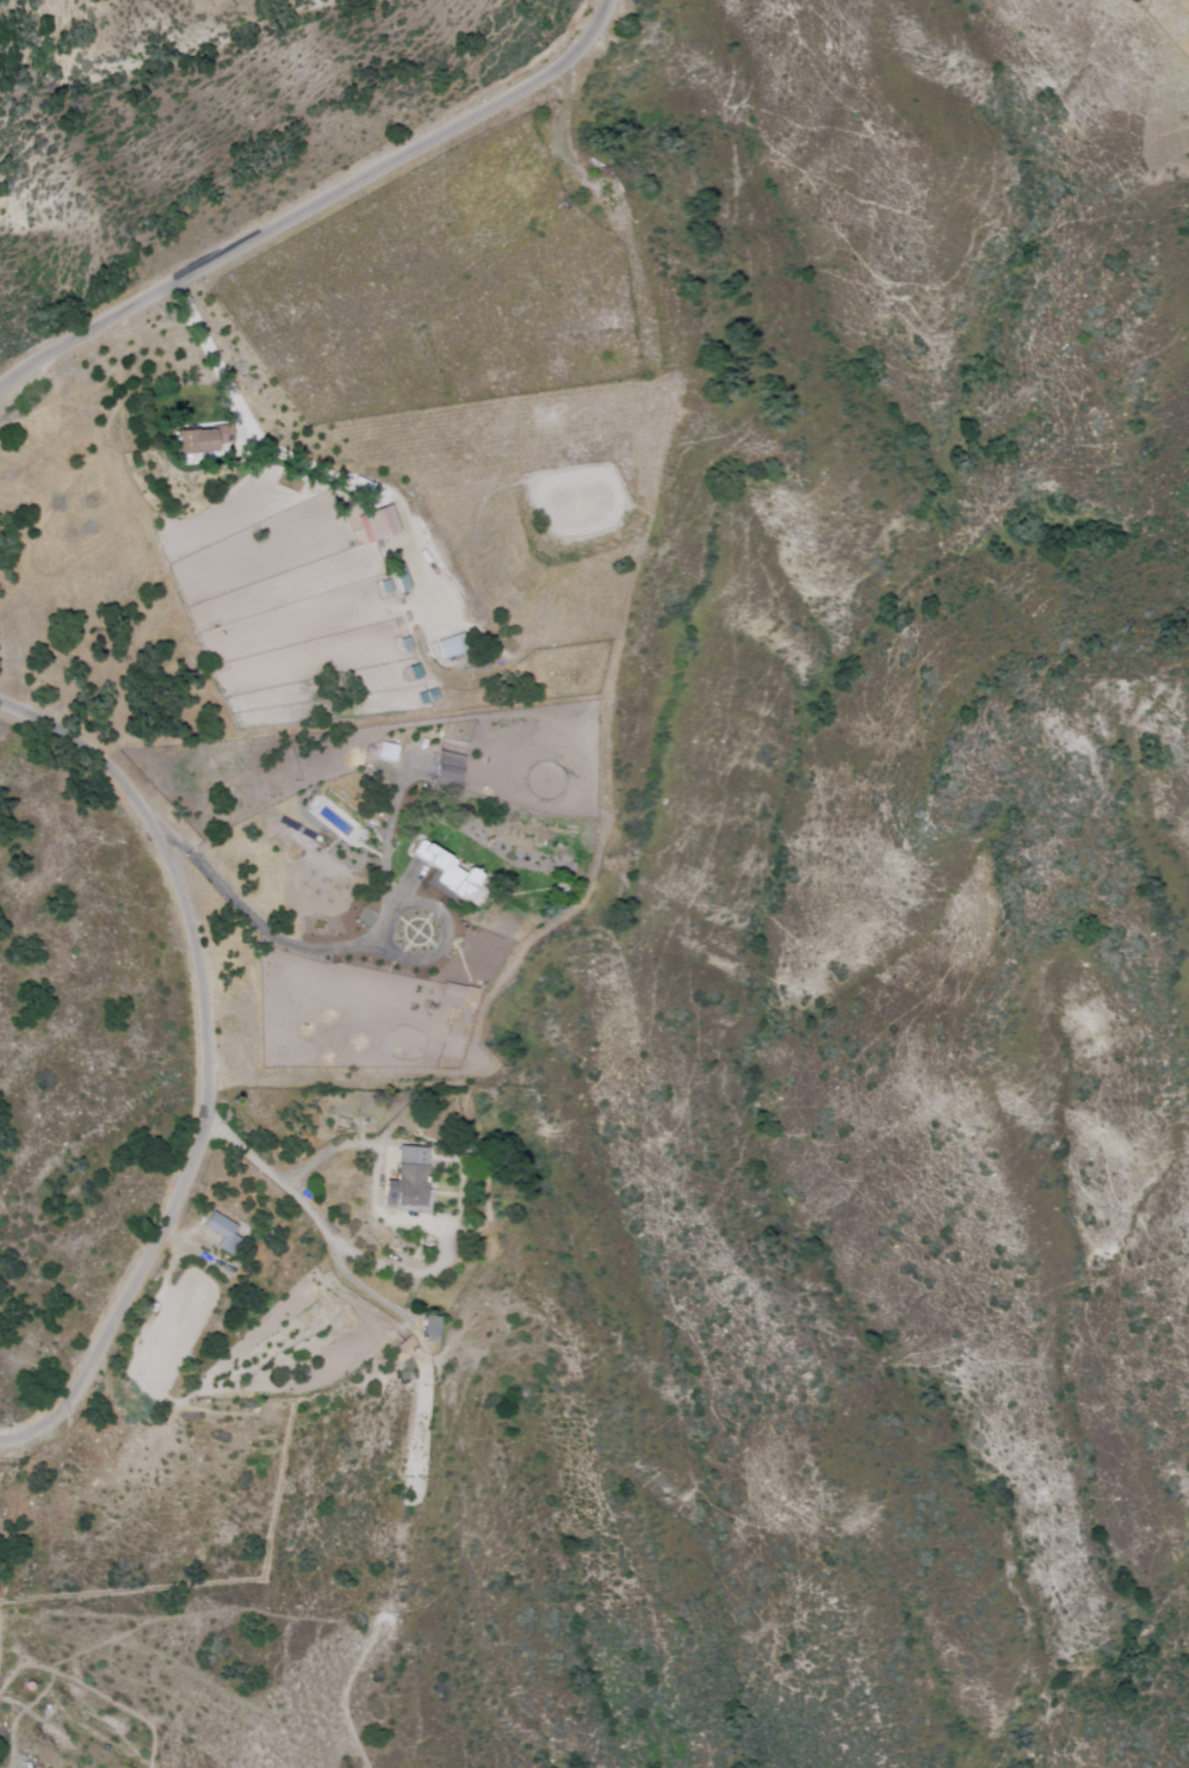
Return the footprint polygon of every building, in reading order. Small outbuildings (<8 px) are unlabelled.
[(228,443),(227,425),(209,426),(211,444),(228,443)] [(169,453),(209,452),(209,428),(168,429),(169,453)] [(352,515),(361,542),(397,531),(388,503),(352,515)] [(433,640),(438,658),(459,652),(454,634),(433,640)] [(373,758),(391,763),(396,745),(378,741),(373,758)] [(427,783),(452,789),(460,756),(435,749),(427,783)] [(435,870),(430,880),(462,899),(476,873),(464,866),(460,872),(451,867),(454,860),(414,837),(405,853),(435,870)] [(439,995),(471,1004),(475,990),(443,981),(439,995)] [(424,1148),(395,1146),(392,1185),(381,1185),(379,1203),(420,1206),(424,1148)] [(228,1256),(238,1238),(230,1234),(234,1225),(209,1211),(201,1226),(218,1236),(212,1247),(228,1256)] [(436,1318),(422,1314),(416,1335),(431,1339),(436,1318)]
